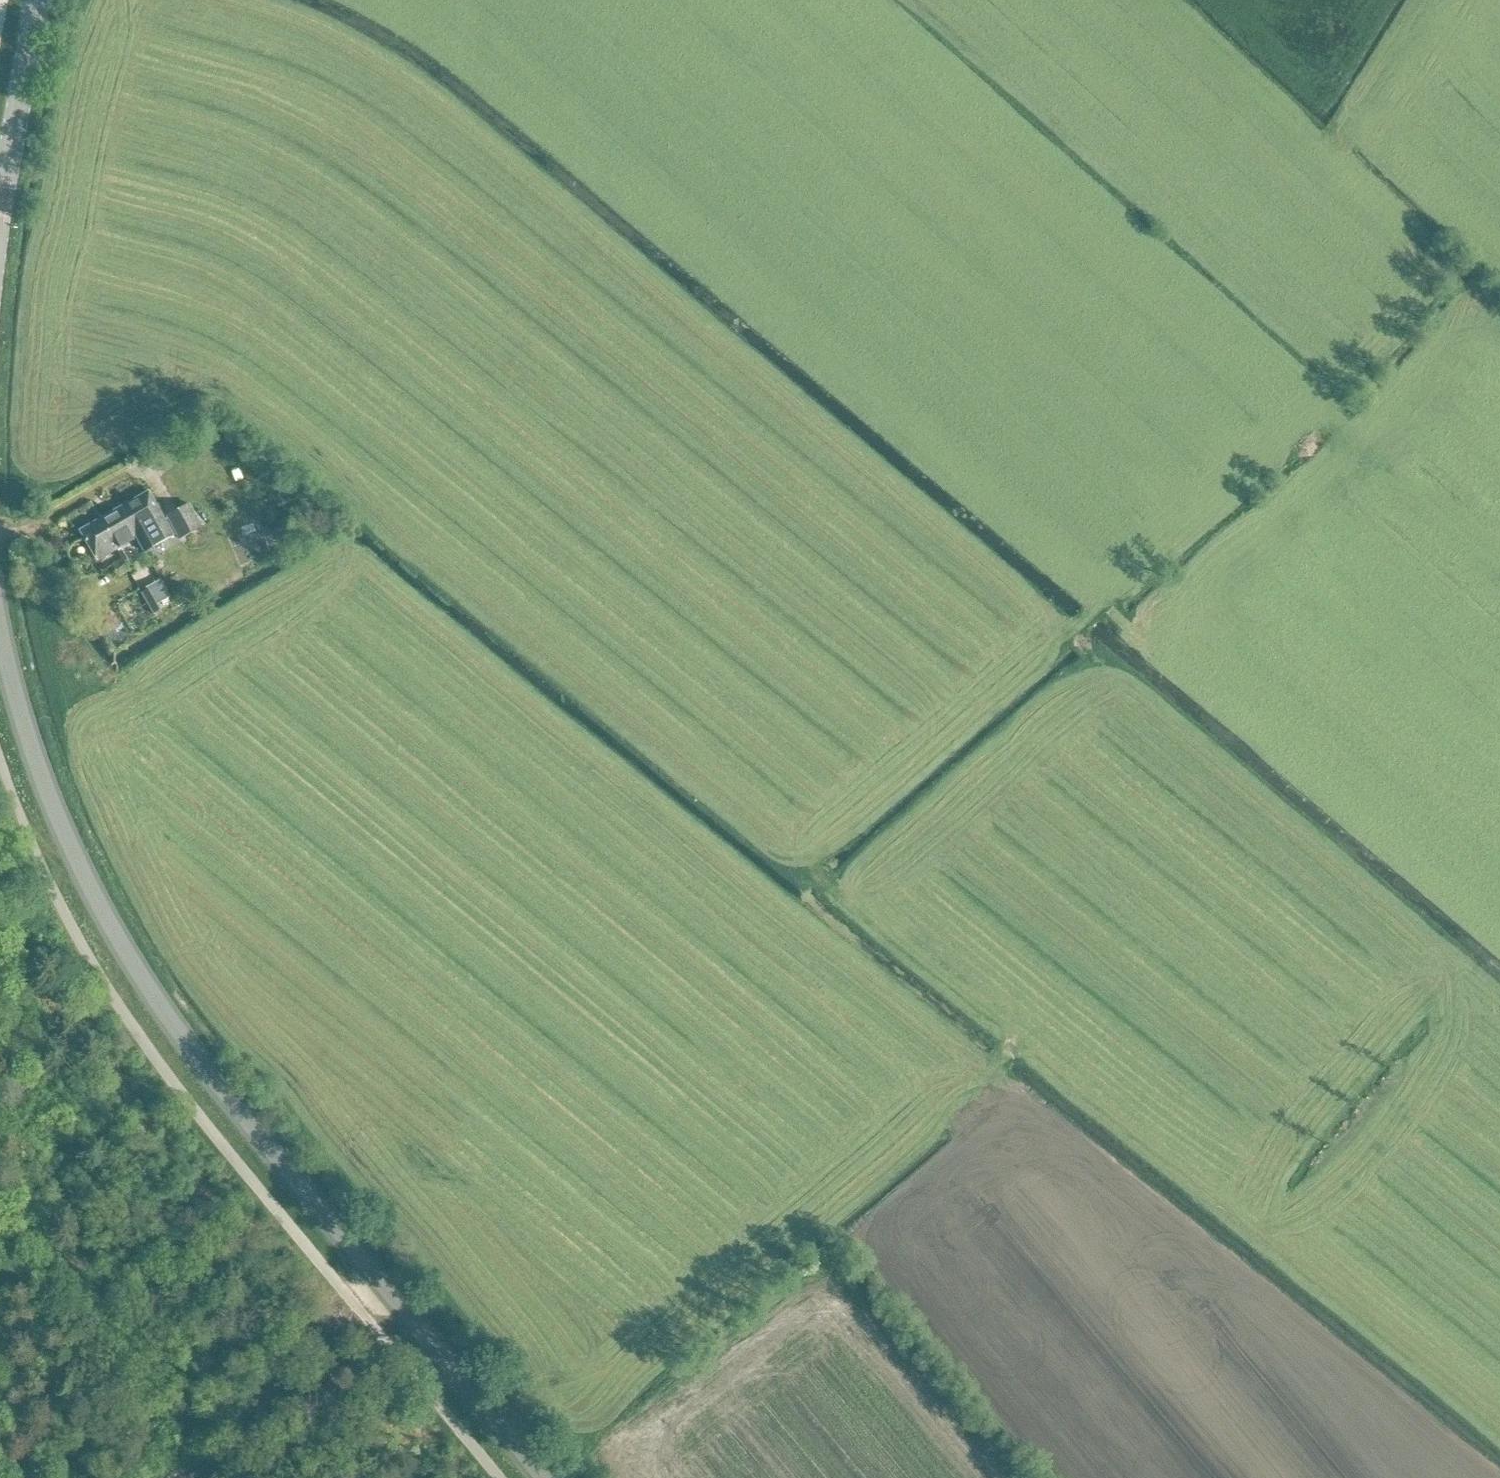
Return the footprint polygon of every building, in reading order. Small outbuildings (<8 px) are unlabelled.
[(114,512),(131,542),(136,539),(144,552),(173,535),(148,492),(114,512)] [(179,539),(202,527),(190,503),(167,516),(179,539)] [(110,553),(131,542),(114,512),(93,523),(110,553)] [(97,561),(110,553),(93,523),(80,531),(97,561)] [(122,559),(111,565),(119,579),(130,573),(122,559)] [(145,590),(157,612),(177,601),(165,579),(145,590)]
